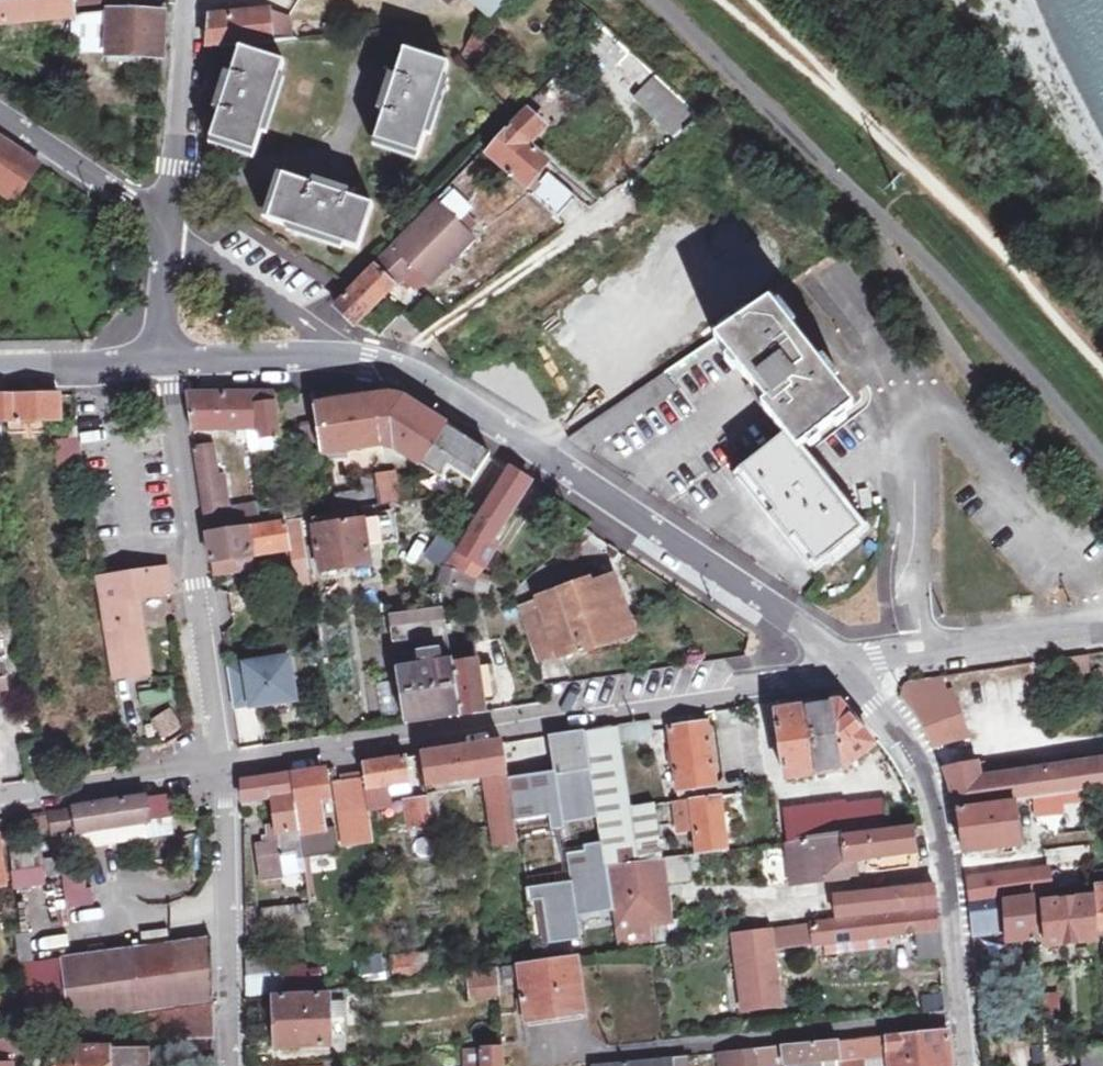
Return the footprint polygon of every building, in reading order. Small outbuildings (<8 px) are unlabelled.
[(75,19),(73,0),(0,0),(0,26),(75,19)] [(136,3),(136,0),(78,0),(79,10),(136,3)] [(489,13),(501,0),(474,0),(489,13)] [(540,9),(549,0),(530,0),(540,9)] [(107,11),(107,16),(107,50),(107,54),(160,58),(163,13),(107,11)] [(208,48),(270,42),(269,12),(211,15),(208,48)] [(611,67),(629,48),(609,30),(591,13),(581,23),(593,34),(585,43),(611,67)] [(107,50),(107,16),(78,19),(79,48),(107,50)] [(658,74),(629,48),(617,62),(646,87),(658,74)] [(243,49),(234,75),(227,73),(215,108),(224,111),(213,138),(256,152),(287,64),(243,49)] [(421,155),(449,64),(406,50),(397,77),(390,75),(380,110),(386,113),(377,141),(421,155)] [(659,113),(679,93),(665,81),(646,101),(659,113)] [(701,114),(679,93),(659,113),(655,117),(675,138),(701,114)] [(484,151),(558,215),(576,195),(545,168),(551,162),(530,142),(547,125),(529,107),(484,151)] [(15,203),(41,163),(0,136),(0,193),(15,203)] [(376,205),(349,196),(351,190),(313,178),(312,184),(283,174),(269,220),(361,250),(376,205)] [(406,273),(390,257),(395,252),(411,267),(412,266),(433,285),(481,239),(439,199),(336,307),(356,324),(406,273)] [(857,337),(869,328),(828,273),(817,282),(857,337)] [(786,440),(794,448),(849,405),(769,302),(753,313),(715,338),(750,385),(746,388),(786,440)] [(590,422),(603,439),(680,388),(667,371),(590,422)] [(305,455),(380,442),(375,392),(343,392),(312,392),(317,422),(300,424),(305,455)] [(247,430),(241,393),(186,393),(192,430),(235,429),(237,440),(249,439),(247,430)] [(241,393),(247,430),(256,430),(257,439),(274,438),(273,423),(279,422),(275,393),(241,393)] [(3,422),(60,420),(61,395),(0,396),(0,429),(2,429),(3,422)] [(384,397),(375,398),(380,442),(388,441),(422,463),(447,425),(409,400),(392,396),(384,397)] [(101,417),(97,403),(85,406),(89,420),(101,417)] [(447,425),(422,463),(442,476),(449,465),(474,481),(490,454),(466,438),(447,425)] [(60,469),(84,466),(80,437),(57,440),(60,469)] [(257,439),(249,439),(250,449),(275,447),(274,438),(257,439)] [(816,477),(794,448),(786,440),(749,468),(781,511),(775,515),(795,540),(800,536),(822,565),(861,535),(852,523),(827,490),(831,486),(821,474),(816,477)] [(194,448),(207,532),(263,524),(261,511),(259,503),(231,507),(224,474),(219,475),(213,445),(194,448)] [(465,573),(475,577),(478,573),(498,545),(493,542),(531,481),(510,467),(446,566),(465,573)] [(399,503),(395,476),(395,473),(359,478),(362,490),(331,495),(334,513),(399,503)] [(395,476),(399,503),(416,501),(421,473),(395,476)] [(287,520),(303,518),(303,511),(289,514),(287,506),(261,511),(263,524),(284,521),(287,520)] [(369,546),(366,522),(359,523),(358,517),(315,522),(322,572),(384,564),(381,545),(378,545),(369,546)] [(313,588),(303,518),(287,520),(296,590),(313,588)] [(284,521),(263,524),(207,532),(213,571),(253,565),(252,556),(288,551),(284,521)] [(375,521),(366,522),(369,546),(378,545),(375,521)] [(446,561),(462,537),(447,528),(431,552),(446,561)] [(113,676),(150,671),(141,596),(171,591),(168,569),(99,577),(113,676)] [(465,573),(462,588),(488,596),(492,583),(475,577),(465,573)] [(475,577),(492,583),(493,579),(478,573),(475,577)] [(560,653),(583,646),(582,642),(621,630),(614,607),(619,604),(611,578),(591,583),(590,580),(518,602),(537,660),(560,653)] [(394,641),(420,637),(424,664),(398,669),(405,720),(433,716),(461,712),(461,714),(485,710),(477,659),(470,661),(471,667),(455,670),(453,660),(442,663),(439,648),(449,647),(444,608),(390,616),(394,641)] [(8,692),(0,629),(0,694),(8,692)] [(291,655),(227,665),(233,705),(251,702),(251,705),(274,702),(296,698),(291,655)] [(945,692),(943,676),(907,681),(900,696),(933,746),(964,737),(951,690),(945,692)] [(170,703),(169,689),(138,691),(139,705),(170,703)] [(776,715),(786,780),(842,771),(875,746),(841,705),(776,715)] [(171,711),(149,719),(156,739),(179,731),(171,711)] [(720,714),(721,724),(739,721),(738,712),(720,714)] [(610,727),(588,731),(608,867),(637,863),(662,860),(665,860),(656,806),(646,807),(631,810),(630,798),(621,745),(654,737),(652,721),(610,727)] [(683,801),(718,795),(707,724),(672,729),(683,801)] [(618,932),(608,867),(588,731),(571,733),(554,736),(556,753),(553,754),(556,775),(510,783),(516,820),(519,839),(536,943),(580,938),(582,951),(620,945),(618,932)] [(523,740),(504,743),(508,773),(509,779),(528,776),(523,740)] [(504,743),(470,749),(475,779),(486,777),(493,823),(516,820),(510,783),(509,779),(508,773),(504,743)] [(427,786),(475,779),(470,749),(461,750),(422,756),(427,786)] [(341,819),(369,816),(372,833),(387,831),(385,817),(374,809),(390,806),(388,787),(409,783),(406,758),(362,765),(364,781),(350,783),(337,785),(341,819)] [(1085,791),(1102,788),(1102,760),(977,780),(975,764),(945,769),(951,782),(958,810),(964,852),(1021,847),(1014,802),(1034,799),(1037,818),(1065,813),(1065,809),(1062,794),(1085,791)] [(263,882),(284,878),(282,863),(305,859),(301,834),(326,830),(322,800),(331,799),(327,770),(242,783),(243,808),(251,807),(249,800),(274,798),(277,825),(270,827),(273,847),(259,849),(263,882)] [(1087,806),(1085,791),(1062,794),(1065,809),(1087,806)] [(82,834),(171,819),(168,793),(144,799),(49,813),(53,837),(79,833),(79,834),(82,834)] [(410,831),(445,826),(440,794),(428,796),(429,799),(410,802),(407,809),(410,831)] [(720,795),(718,795),(683,801),(678,801),(682,827),(699,824),(703,853),(728,849),(720,795)] [(645,796),(630,798),(631,810),(646,807),(645,796)] [(785,810),(789,844),(890,830),(887,801),(848,806),(848,804),(785,810)] [(174,838),(171,819),(82,834),(84,853),(174,838)] [(475,826),(478,842),(481,862),(504,859),(504,842),(519,839),(516,820),(493,823),(475,826)] [(911,828),(890,830),(789,844),(787,844),(790,866),(804,865),(807,883),(858,877),(856,860),(914,853),(911,828)] [(11,850),(15,873),(45,868),(42,845),(11,850)] [(608,867),(618,932),(653,927),(675,924),(665,860),(662,860),(637,863),(608,867)] [(1096,880),(1095,869),(1090,862),(1043,868),(1046,891),(1096,884),(1096,880)] [(804,865),(790,866),(793,884),(807,883),(804,865)] [(967,879),(969,898),(1039,889),(1036,869),(967,879)] [(62,907),(91,905),(88,874),(60,877),(62,907)] [(834,898),(836,918),(937,906),(935,886),(834,898)] [(970,905),(974,936),(1006,931),(1007,941),(1038,937),(1036,895),(970,905)] [(312,924),(310,904),(312,904),(311,896),(304,897),(304,903),(262,909),(264,930),(312,924)] [(1044,902),(1048,944),(1095,939),(1092,897),(1044,902)] [(796,903),(798,923),(829,920),(826,899),(796,903)] [(937,912),(769,931),(772,949),(774,949),(825,944),(891,937),(917,934),(920,959),(941,958),(937,912)] [(656,943),(653,927),(618,932),(620,945),(621,948),(656,943)] [(772,949),(769,931),(735,933),(743,997),(778,992),(774,949),(772,949)] [(18,935),(31,1028),(214,1000),(213,940),(144,950),(142,939),(122,941),(124,952),(38,965),(33,933),(18,935)] [(891,937),(825,944),(827,960),(892,953),(891,937)] [(434,952),(417,955),(420,975),(438,973),(434,952)] [(246,956),(246,975),(280,969),(279,954),(246,956)] [(381,955),(362,955),(361,975),(381,975),(381,955)] [(420,975),(417,955),(392,959),(395,979),(420,975)] [(523,966),(531,1019),(584,1012),(577,959),(523,966)] [(280,969),(246,975),(246,985),(247,995),(312,986),(310,965),(280,969)] [(501,968),(472,972),(474,989),(502,985),(501,968)] [(779,1006),(778,992),(743,997),(744,1010),(779,1006)] [(277,1026),(277,1047),(332,1045),(331,995),(276,1000),(277,1026)] [(931,997),(933,1013),(946,1012),(944,996),(931,997)] [(134,1019),(137,1041),(180,1037),(180,1041),(215,1037),(214,1007),(134,1019)] [(1043,1020),(1045,1051),(1066,1050),(1064,1019),(1043,1020)] [(890,1065),(950,1065),(947,1030),(887,1036),(890,1065)] [(860,1039),(862,1056),(884,1054),(883,1037),(860,1039)] [(837,1041),(840,1065),(851,1065),(851,1058),(862,1056),(860,1039),(837,1041)] [(837,1041),(723,1053),(724,1065),(781,1065),(786,1065),(839,1065),(837,1041)] [(1081,1046),(1083,1065),(1102,1065),(1102,1044),(1081,1046)] [(502,1046),(465,1050),(466,1065),(503,1065),(502,1046)] [(57,1052),(58,1065),(152,1065),(151,1050),(57,1052)] [(685,1057),(591,1065),(686,1065),(685,1057)]
